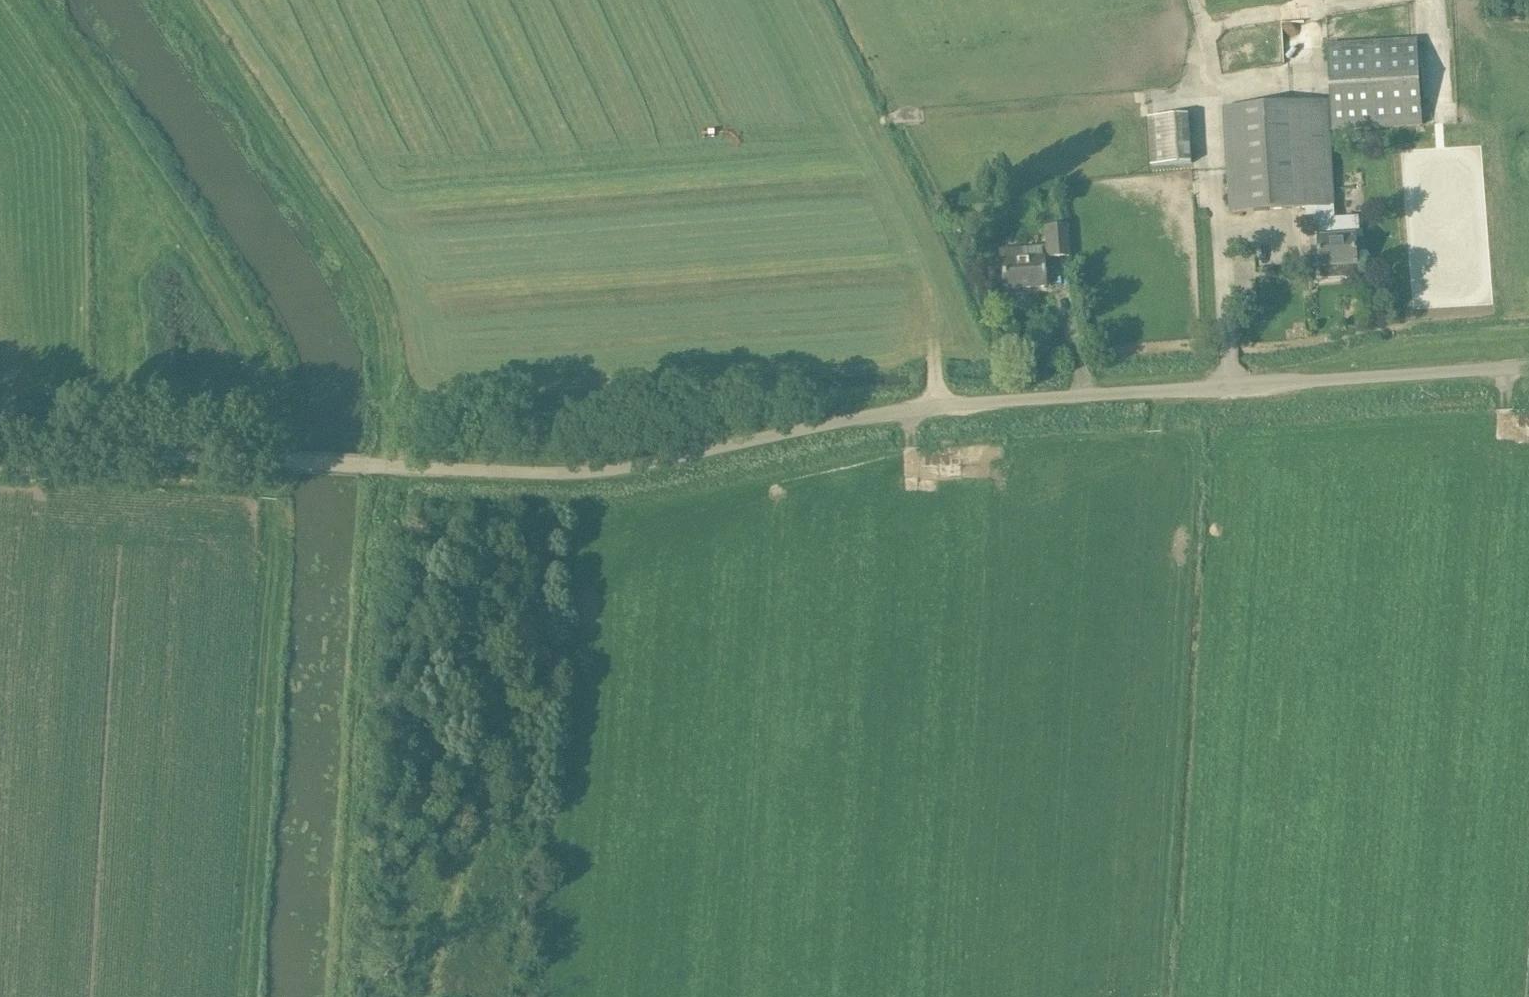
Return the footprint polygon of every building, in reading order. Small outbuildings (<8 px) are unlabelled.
[(1417,39),(1328,45),(1333,131),(1422,125),(1417,39)] [(1318,208),(1320,240),(1319,240),(1321,269),(1322,281),(1360,279),(1359,265),(1358,266),(1356,237),(1336,238),(1334,208),(1335,207),(1329,101),(1222,108),(1229,214),(1318,208)] [(1043,228),(1046,259),(1070,257),(1068,226),(1043,228)] [(1002,290),(1044,287),(1042,258),(1041,248),(1000,251),(1002,290)]
